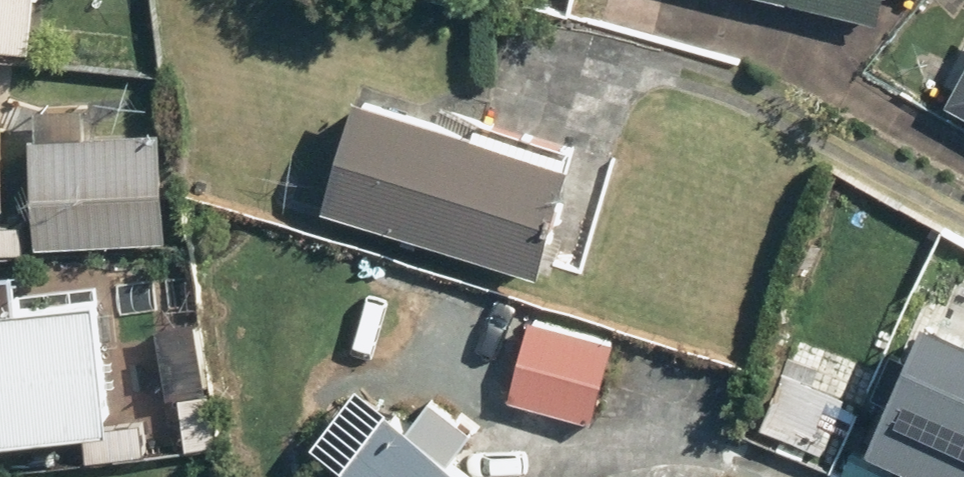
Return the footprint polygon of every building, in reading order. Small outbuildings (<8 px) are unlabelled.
[(31,51),(35,0),(0,0),(0,49),(31,51)] [(873,21),(878,0),(781,0),(873,21)] [(943,99),(963,112),(963,62),(943,99)] [(567,153),(358,92),(324,211),(533,272),(567,153)] [(160,131),(30,135),(34,251),(164,246),(160,131)] [(861,446),(932,476),(963,476),(963,288),(962,287),(946,324),(924,315),(904,359),(883,350),(865,390),(883,398),(861,446)] [(84,431),(87,456),(143,451),(140,425),(108,428),(95,300),(0,309),(0,439),(84,431)] [(198,320),(154,325),(161,393),(175,391),(205,388),(198,320)] [(613,339),(530,321),(514,396),(597,414),(613,339)] [(424,438),(387,410),(336,476),(474,476),(452,460),(492,408),(464,386),(424,438)] [(205,388),(175,391),(182,452),(212,449),(205,388)]
